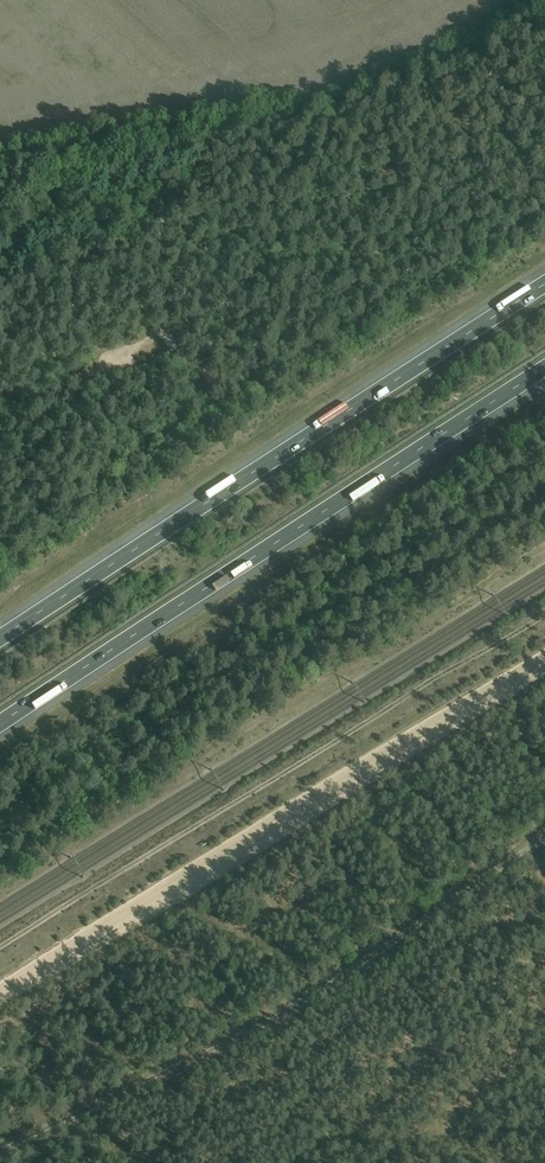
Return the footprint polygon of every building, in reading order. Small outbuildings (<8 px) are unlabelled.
[(247,485),(252,495),(275,483),(270,473),(247,485)]
